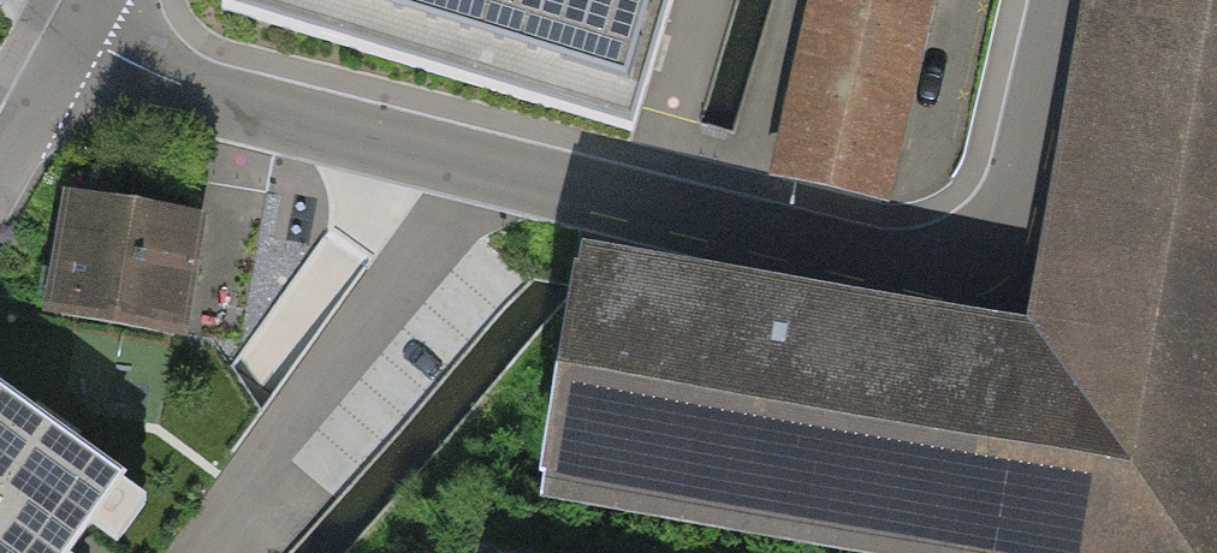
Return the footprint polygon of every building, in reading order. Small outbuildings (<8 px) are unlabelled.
[(223,10),(635,131),(655,60),(672,0),(226,0),(223,10)] [(581,286),(550,470),(1037,552),(1213,552),(1216,529),(1216,10),(1161,0),(1117,0),(1054,366),(581,286)] [(791,88),(771,178),(892,204),(938,0),(810,0),(791,88)] [(200,218),(72,197),(54,307),(182,328),(200,218)] [(69,552),(77,540),(90,522),(118,542),(149,498),(0,391),(0,552),(71,552),(69,552)]
